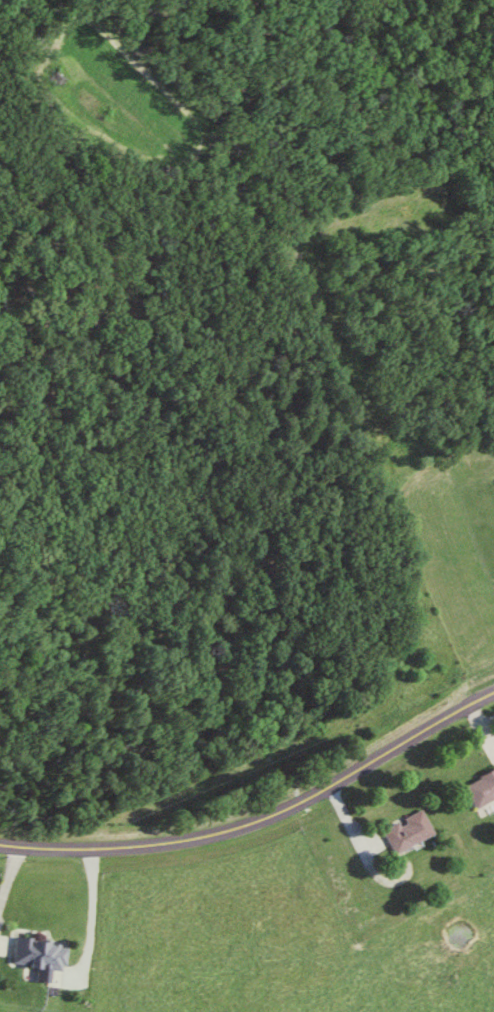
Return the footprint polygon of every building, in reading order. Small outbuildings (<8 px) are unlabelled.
[(493,796),(493,768),(458,785),(469,808),(493,796)] [(419,811),(379,829),(389,853),(429,836),(419,811)] [(60,944),(10,938),(7,966),(56,972),(60,944)]
